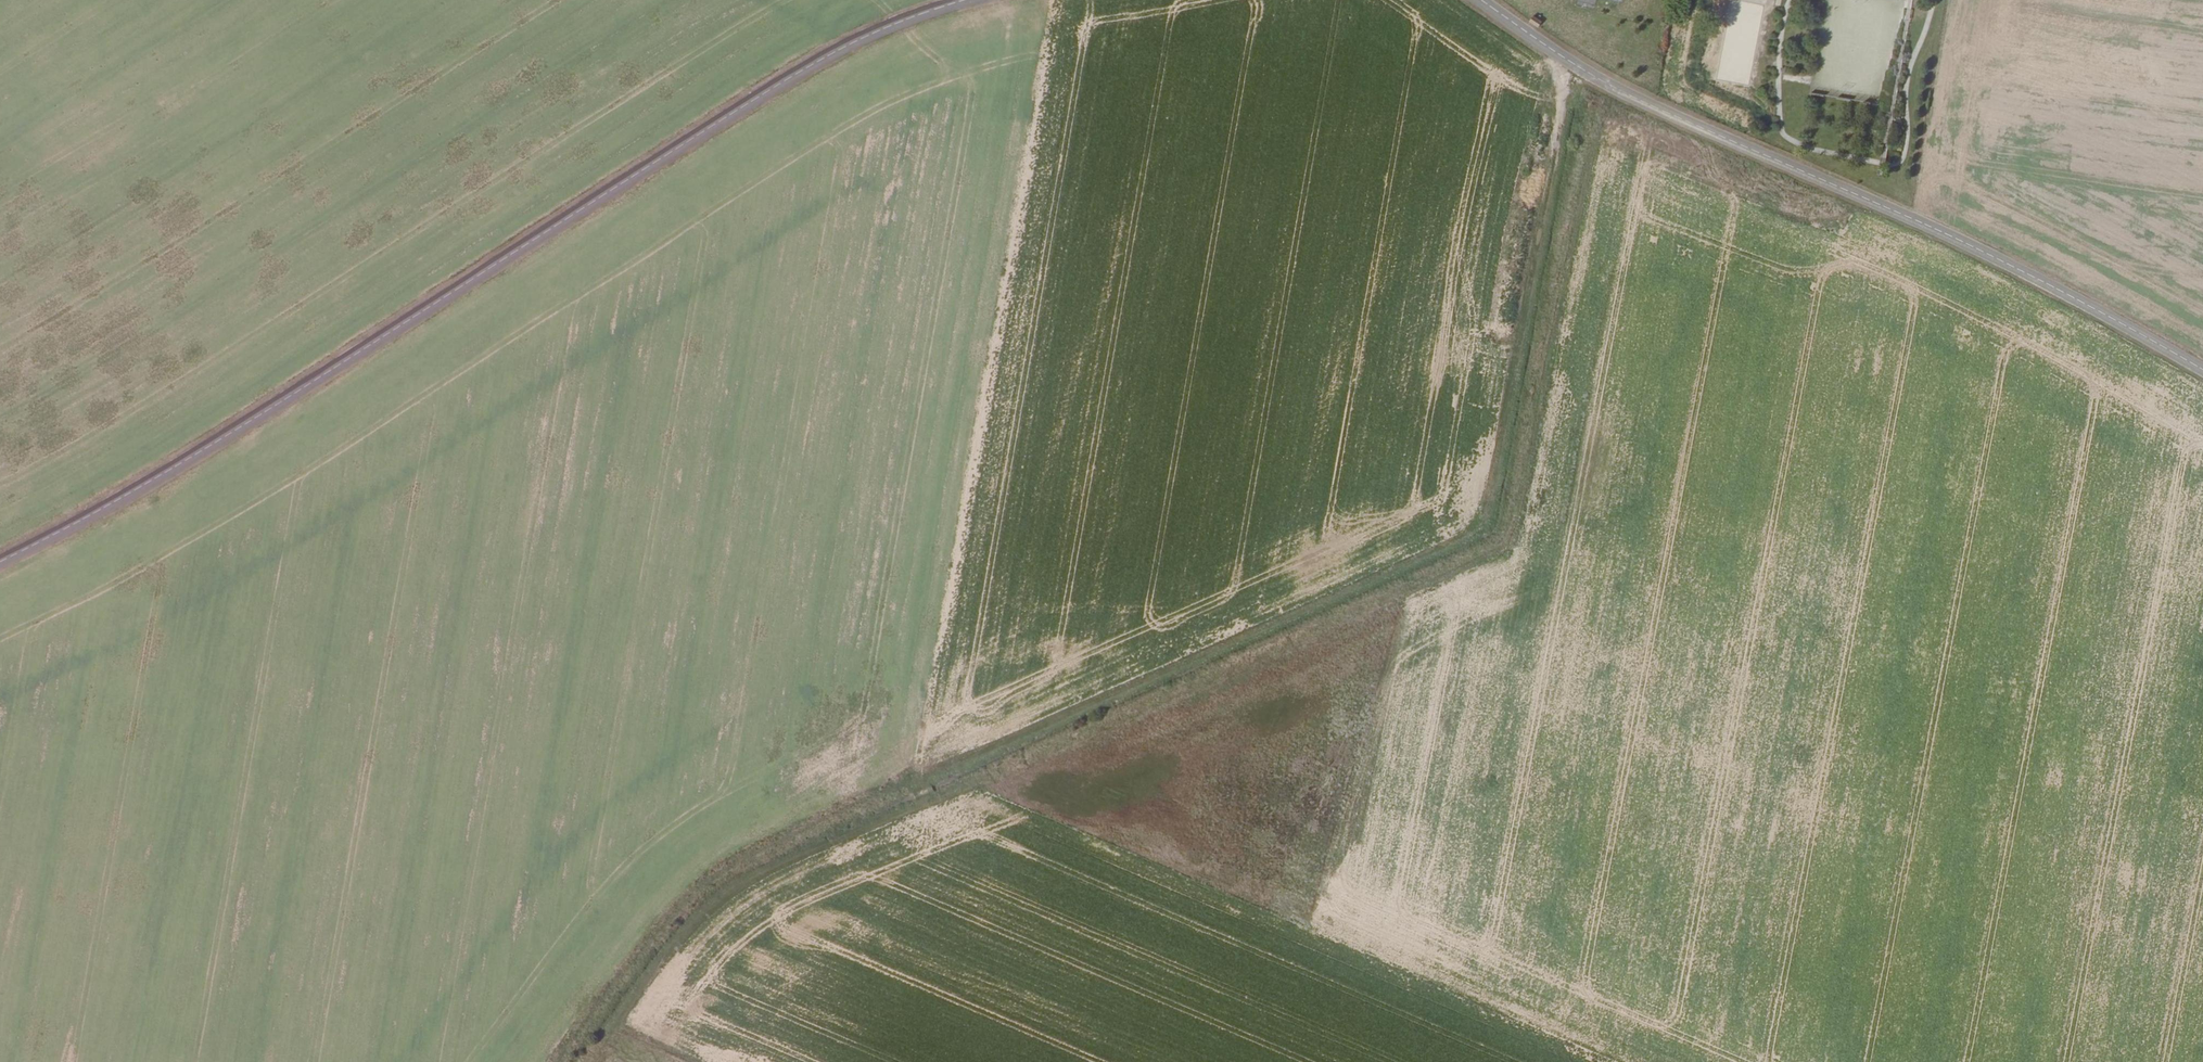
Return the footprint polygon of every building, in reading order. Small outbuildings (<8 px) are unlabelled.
[(1542,23),(1533,17),(1529,23),(1538,29),(1542,23)]
